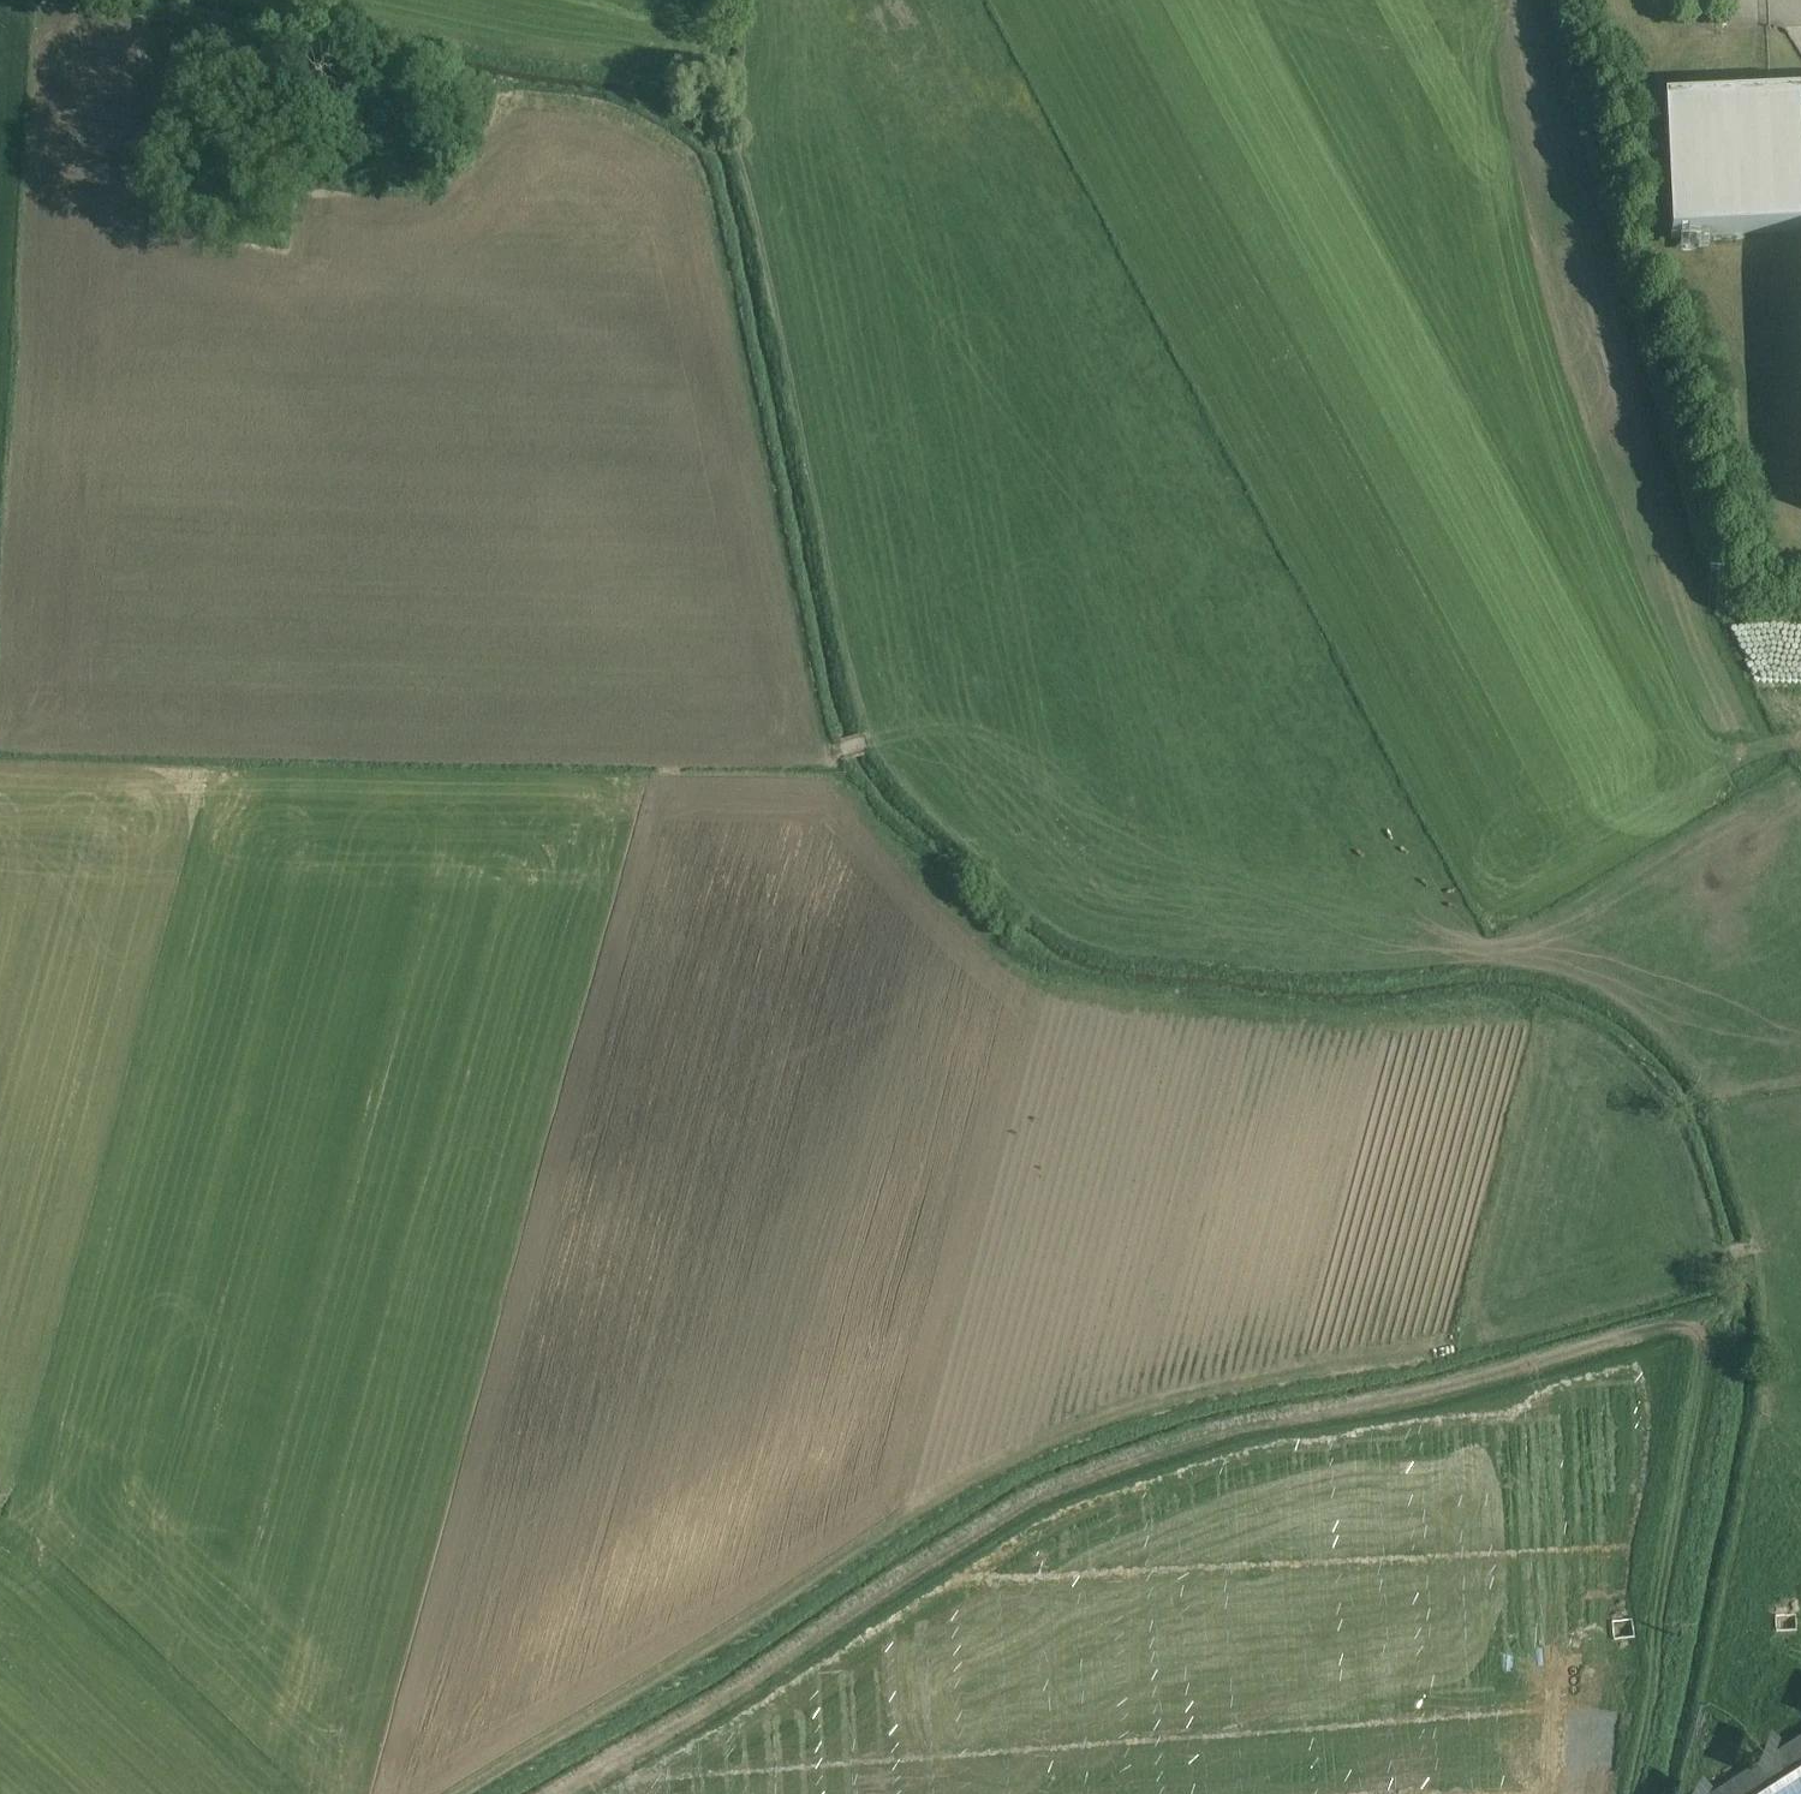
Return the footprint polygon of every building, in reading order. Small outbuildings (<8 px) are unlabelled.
[(1665,107),(1671,240),(1800,234),(1800,100),(1665,107)] [(1718,1793),(1800,1793),(1800,1741),(1718,1793)]
